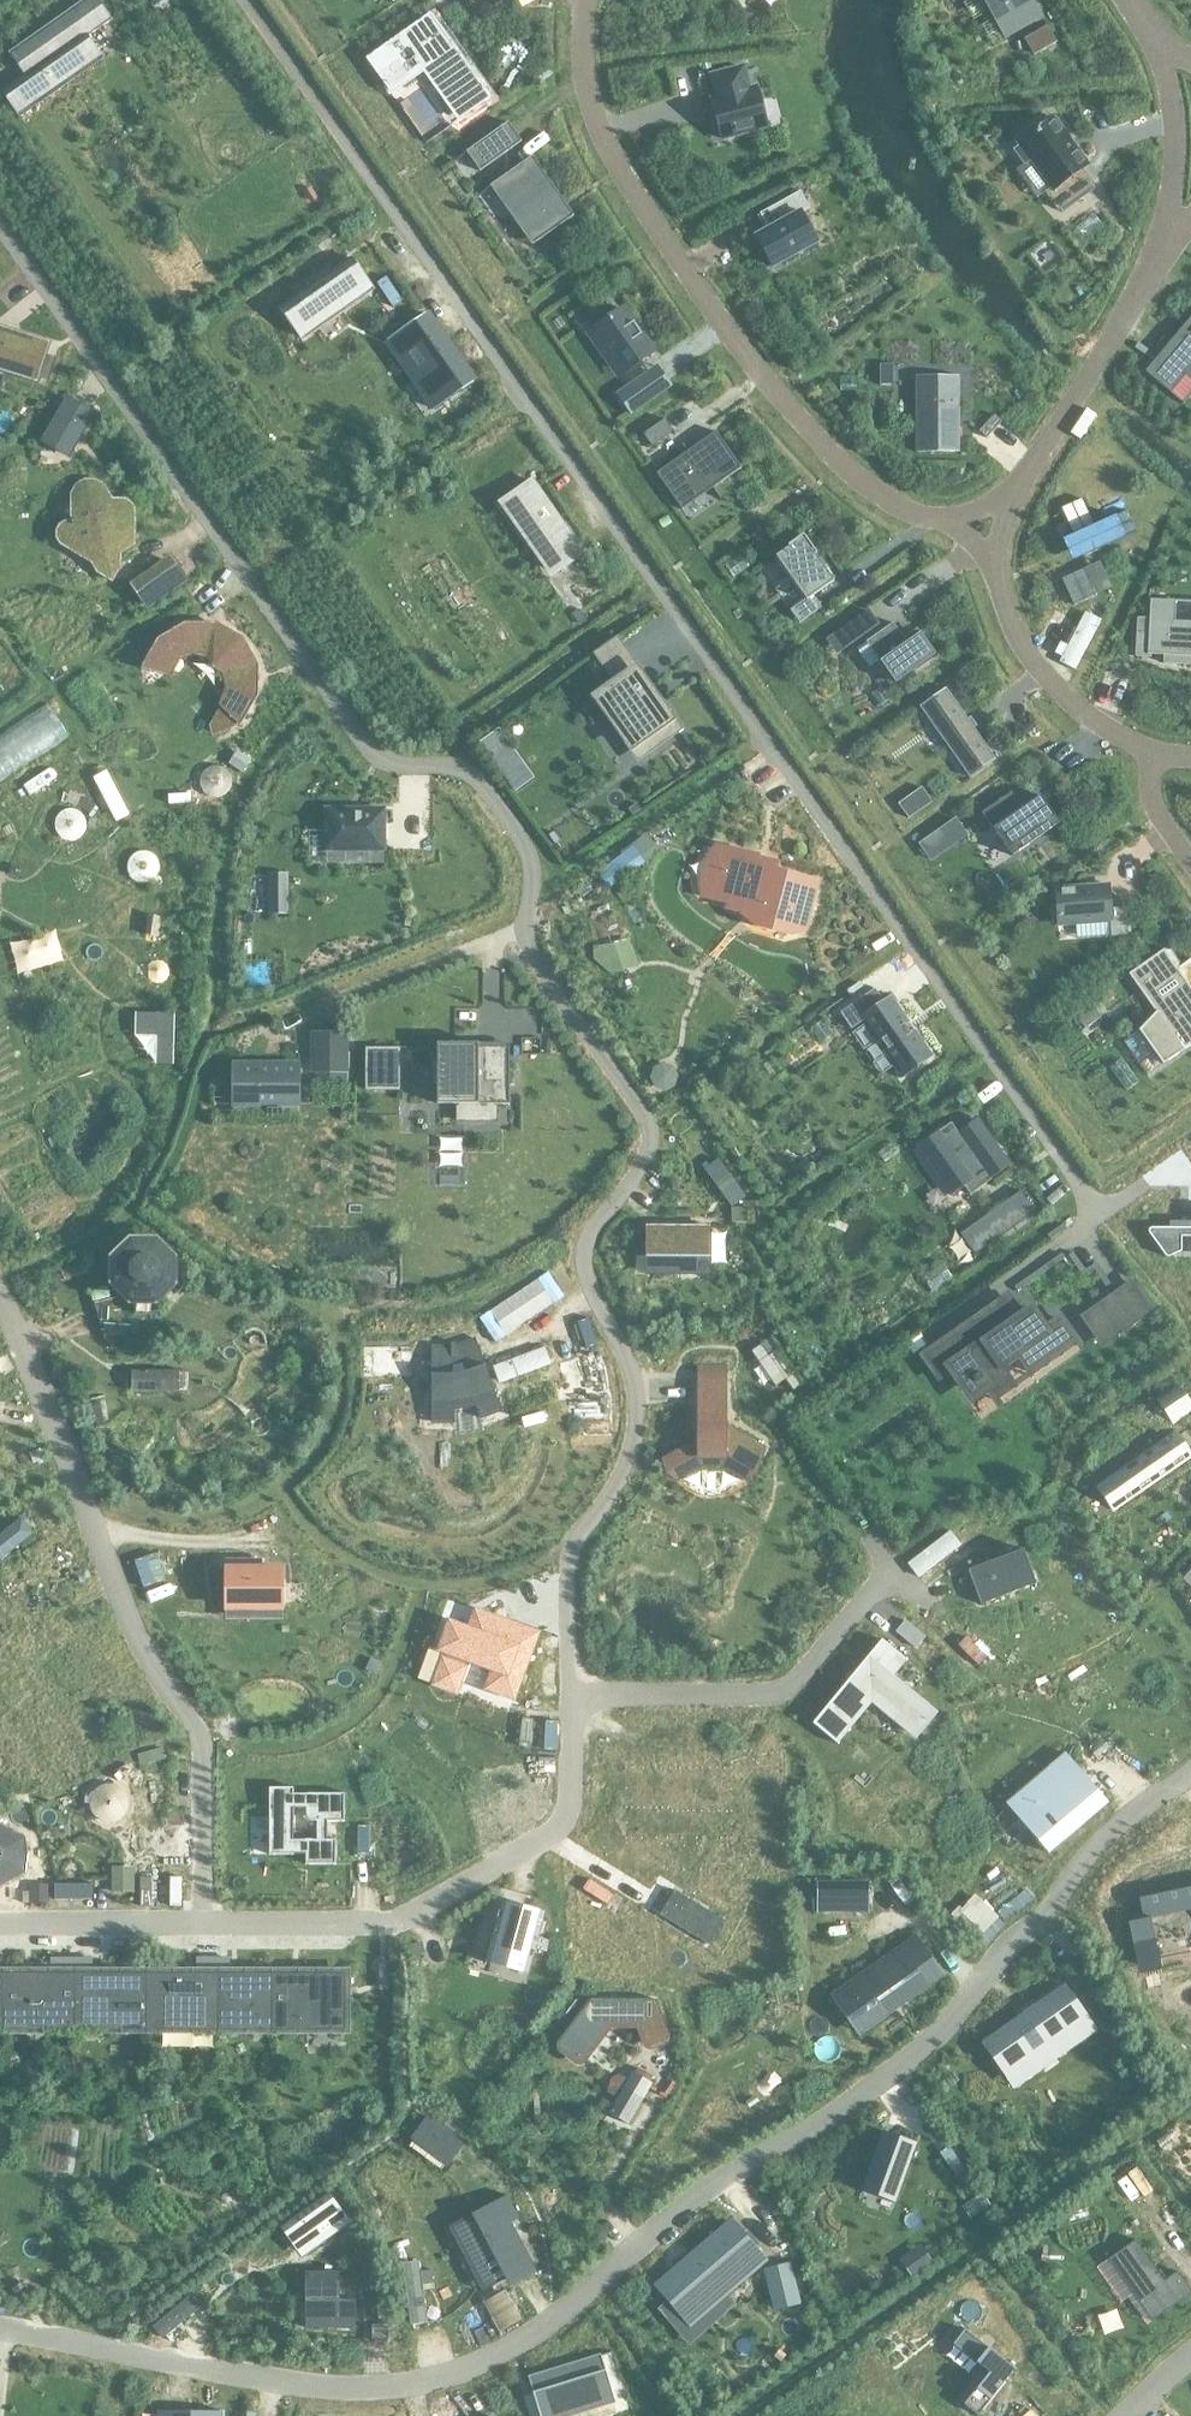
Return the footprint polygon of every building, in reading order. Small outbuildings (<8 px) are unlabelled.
[(101,53),(86,32),(110,15),(99,0),(91,0),(12,56),(27,77),(3,94),(17,113),(101,53)] [(1032,0),(985,0),(1004,35),(1040,14),(1032,0)] [(446,43),(427,16),(367,58),(387,88),(426,60),(465,116),(491,98),(450,41),(446,43)] [(1035,53),(1056,42),(1047,27),(1026,39),(1035,53)] [(768,126),(758,87),(749,89),(743,67),(712,75),(721,108),(715,110),(722,138),(768,126)] [(1059,209),(1094,184),(1082,168),(1088,164),(1054,118),(1019,143),(1021,146),(1015,150),(1025,164),(1031,160),(1052,188),(1046,192),(1059,209)] [(508,123),(468,151),(468,152),(481,170),(521,142),(521,141),(515,145),(503,127),(509,124),(508,123)] [(533,158),(532,157),(492,185),(506,206),(532,217),(545,236),(573,215),(573,214),(567,218),(555,201),(560,198),(562,201),(563,200),(546,177),(541,181),(527,162),(533,158)] [(769,229),(756,236),(773,267),(818,242),(802,213),(811,208),(801,191),(760,213),(769,229)] [(299,336),(372,284),(354,259),(281,310),(299,336)] [(422,308),(380,337),(429,407),(471,378),(422,308)] [(623,309),(594,330),(624,372),(653,352),(642,335),(642,334),(634,323),(633,323),(623,309)] [(1145,371),(1183,403),(1190,394),(1190,317),(1145,371)] [(38,381),(40,377),(50,380),(57,357),(47,354),(50,343),(0,327),(0,369),(38,381)] [(881,385),(894,384),(894,364),(881,364),(881,385)] [(644,375),(618,393),(633,413),(658,395),(644,375)] [(959,424),(959,378),(960,378),(960,376),(957,376),(937,376),(937,383),(918,383),(918,376),(916,376),(916,407),(917,407),(917,444),(916,444),(916,452),(918,452),(918,451),(957,451),(957,452),(960,452),(960,424),(959,424)] [(73,446),(97,404),(72,390),(48,432),(73,446)] [(980,431),(987,438),(1002,421),(995,414),(980,431)] [(653,446),(674,431),(670,426),(671,426),(666,419),(644,434),(653,446)] [(742,468),(716,431),(657,473),(682,510),(742,468)] [(530,477),(501,497),(553,571),(582,551),(530,477)] [(73,494),(73,519),(72,519),(72,522),(67,522),(66,523),(62,525),(58,531),(58,538),(62,544),(93,562),(96,567),(98,571),(104,574),(111,574),(117,571),(120,565),(120,553),(134,545),(134,510),(131,504),(125,501),(112,501),(104,486),(96,481),(86,481),(78,486),(73,494)] [(1084,498),(1062,508),(1074,534),(1064,539),(1074,561),(1138,532),(1136,526),(1137,526),(1130,510),(1129,511),(1128,510),(1123,512),(1123,511),(1105,519),(1105,520),(1096,524),(1095,522),(1097,521),(1090,507),(1089,508),(1084,498)] [(834,581),(816,555),(817,554),(804,535),(788,546),(790,547),(776,557),(806,599),(791,610),(800,623),(822,607),(814,595),(834,581)] [(150,605),(184,581),(171,562),(137,586),(150,605)] [(1084,569),(1062,579),(1072,600),(1094,590),(1084,569)] [(1151,599),(1150,618),(1139,617),(1139,618),(1138,618),(1138,619),(1136,655),(1136,656),(1137,657),(1151,657),(1151,655),(1164,655),(1164,662),(1164,663),(1165,663),(1190,665),(1190,622),(1175,621),(1176,601),(1151,599)] [(842,628),(852,641),(878,623),(869,609),(842,628)] [(921,633),(907,642),(894,622),(866,642),(896,683),(936,654),(921,633)] [(149,659),(147,668),(167,674),(177,657),(191,648),(195,653),(208,653),(228,673),(228,685),(232,690),(223,706),(224,706),(213,725),(216,737),(228,734),(240,727),(242,725),(238,721),(245,714),(252,702),(256,687),(256,673),(252,659),(245,646),(235,636),(222,628),(208,625),(193,625),(179,628),(167,636),(156,646),(149,659)] [(657,704),(649,692),(650,691),(636,670),(598,697),(623,732),(632,726),(648,748),(677,728),(659,703),(657,704)] [(996,759),(946,688),(920,706),(970,777),(996,759)] [(62,741),(38,709),(0,737),(0,787),(62,741)] [(496,729),(478,742),(489,758),(507,745),(496,729)] [(243,753),(235,764),(245,771),(253,760),(243,753)] [(217,799),(220,781),(197,777),(194,795),(217,799)] [(23,809),(49,793),(41,780),(15,795),(23,809)] [(94,801),(119,799),(119,784),(93,786),(94,801)] [(1013,856),(1060,823),(1040,795),(1023,807),(1012,792),(982,813),(1013,856)] [(905,830),(925,815),(912,799),(893,814),(905,830)] [(326,809),(326,849),(384,850),(384,809),(326,809)] [(157,828),(178,823),(175,810),(154,815),(157,828)] [(959,817),(928,839),(939,854),(970,832),(959,817)] [(80,844),(66,820),(46,831),(60,855),(80,844)] [(634,845),(598,871),(604,880),(606,880),(609,885),(658,850),(645,834),(632,843),(634,845)] [(776,926),(787,936),(804,932),(817,881),(777,871),(778,867),(758,861),(759,857),(718,846),(712,868),(701,880),(704,898),(729,904),(728,909),(762,918),(761,922),(776,926)] [(148,888),(152,867),(128,862),(124,884),(148,888)] [(289,875),(271,875),(272,914),(289,913),(289,875)] [(568,903),(580,915),(603,894),(591,882),(568,903)] [(1057,905),(1052,906),(1053,922),(1058,922),(1059,925),(1076,923),(1077,938),(1129,934),(1126,906),(1111,907),(1109,885),(1056,888),(1057,905)] [(598,963),(622,960),(618,926),(594,929),(598,963)] [(1123,1041),(1148,1076),(1190,1045),(1190,987),(1178,968),(1179,962),(1172,951),(1165,951),(1164,949),(1129,974),(1156,1012),(1139,1030),(1123,1041)] [(908,1034),(903,1027),(910,1022),(891,995),(883,1001),(875,988),(840,1013),(850,1026),(860,1019),(878,1045),(884,1040),(889,1047),(883,1052),(901,1078),(934,1056),(915,1029),(908,1034)] [(1088,1002),(1075,1012),(1087,1028),(1100,1018),(1088,1002)] [(130,1027),(130,1052),(165,1052),(166,1027),(130,1027)] [(349,1036),(311,1036),(311,1073),(349,1073),(349,1036)] [(438,1104),(490,1104),(490,1103),(509,1103),(509,1099),(510,1099),(510,1072),(479,1072),(479,1043),(468,1043),(438,1043),(438,1104)] [(399,1044),(363,1044),(363,1074),(399,1074),(399,1044)] [(299,1065),(234,1065),(234,1104),(299,1104),(299,1065)] [(940,1129),(917,1146),(952,1195),(965,1186),(970,1194),(992,1179),(991,1178),(1011,1165),(978,1118),(958,1132),(952,1122),(941,1130),(940,1129)] [(705,1170),(731,1207),(745,1197),(718,1160),(705,1170)] [(1021,1191),(961,1234),(976,1255),(1037,1213),(1021,1191)] [(747,1208),(732,1208),(732,1222),(747,1222),(747,1208)] [(1149,1232),(1149,1233),(1150,1233),(1150,1234),(1165,1256),(1166,1257),(1167,1257),(1168,1258),(1169,1258),(1170,1257),(1183,1252),(1183,1237),(1190,1237),(1190,1225),(1183,1225),(1183,1222),(1173,1222),(1173,1228),(1153,1228),(1152,1228),(1151,1229),(1150,1229),(1150,1230),(1149,1231),(1149,1232)] [(709,1227),(648,1227),(648,1266),(648,1269),(709,1269),(709,1227)] [(118,1281),(133,1297),(155,1297),(170,1281),(170,1260),(155,1245),(133,1245),(118,1260),(118,1281)] [(943,1264),(924,1278),(933,1291),(952,1278),(943,1264)] [(1086,1317),(1103,1341),(1134,1318),(1118,1295),(1086,1317)] [(1006,1368),(1019,1359),(1028,1371),(1075,1339),(1061,1319),(1046,1330),(1031,1309),(1020,1317),(1007,1298),(972,1323),(973,1325),(959,1334),(958,1332),(925,1356),(940,1376),(951,1368),(965,1389),(982,1377),(994,1395),(1015,1381),(1006,1368)] [(453,1346),(432,1346),(432,1423),(434,1423),(434,1421),(453,1421),(453,1423),(455,1423),(455,1404),(474,1400),(481,1418),(482,1417),(482,1416),(500,1409),(500,1411),(502,1410),(476,1339),(456,1346),(453,1346)] [(770,1341),(750,1354),(774,1390),(784,1383),(792,1394),(801,1388),(770,1341)] [(599,1352),(558,1367),(565,1386),(578,1381),(582,1402),(568,1402),(568,1422),(582,1422),(582,1439),(612,1439),(612,1404),(609,1386),(606,1369),(599,1352)] [(131,1392),(179,1392),(179,1370),(131,1370),(131,1392)] [(1154,1398),(1173,1424),(1190,1411),(1190,1401),(1177,1382),(1154,1398)] [(698,1440),(666,1458),(678,1477),(702,1463),(722,1463),(746,1477),(764,1447),(726,1425),(726,1403),(698,1403),(698,1440)] [(1098,1484),(1116,1511),(1190,1458),(1190,1454),(1174,1430),(1098,1484)] [(28,1553),(15,1529),(0,1537),(0,1569),(28,1553)] [(1020,1542),(969,1570),(986,1602),(1037,1574),(1020,1542)] [(226,1570),(226,1607),(283,1607),(283,1570),(262,1570),(262,1561),(228,1561),(228,1570),(226,1570)] [(148,1567),(123,1576),(133,1603),(158,1594),(148,1567)] [(442,1659),(433,1684),(455,1691),(464,1667),(462,1666),(465,1658),(494,1669),(487,1688),(514,1698),(538,1633),(476,1610),(469,1629),(450,1622),(440,1649),(447,1652),(444,1660),(442,1659)] [(858,1670),(814,1723),(836,1742),(872,1698),(916,1734),(936,1710),(892,1674),(905,1658),(883,1639),(869,1656),(873,1660),(862,1674),(858,1670)] [(952,1658),(967,1676),(976,1668),(960,1650),(952,1658)] [(544,1751),(543,1730),(509,1731),(509,1752),(544,1751)] [(1067,1754),(1008,1805),(1049,1853),(1108,1802),(1067,1754)] [(733,1767),(625,1767),(625,1839),(733,1839),(733,1767)] [(140,1830),(127,1851),(140,1872),(164,1872),(176,1851),(164,1830),(161,1806),(171,1790),(161,1773),(142,1773),(132,1790),(142,1806),(140,1830)] [(295,1787),(269,1787),(269,1854),(306,1854),(306,1864),(337,1864),(337,1839),(328,1839),(328,1821),(346,1821),(346,1792),(306,1792),(306,1794),(295,1794),(295,1787)] [(25,1871),(25,1838),(0,1823),(0,1886),(25,1871)] [(134,1867),(113,1867),(113,1891),(134,1891),(134,1867)] [(597,1919),(610,1897),(584,1882),(572,1904),(597,1919)] [(816,1883),(816,1911),(867,1911),(867,1883),(816,1883)] [(94,1884),(56,1884),(56,1899),(94,1899),(94,1884)] [(48,1885),(30,1885),(30,1903),(48,1903),(48,1885)] [(1128,1922),(1137,1965),(1160,1960),(1152,1918),(1190,1910),(1190,1887),(1139,1898),(1143,1919),(1128,1922)] [(675,1891),(661,1914),(712,1945),(726,1922),(675,1891)] [(502,1900),(485,1962),(487,1963),(488,1959),(528,1970),(527,1974),(529,1974),(545,1911),(544,1911),(544,1912),(528,1907),(527,1910),(503,1904),(504,1900),(502,1900)] [(947,1936),(988,1955),(1000,1929),(959,1910),(947,1936)] [(845,1987),(869,2022),(941,1972),(917,1937),(845,1987)] [(390,1958),(381,1958),(381,1989),(390,1989),(390,1958)] [(76,1973),(4,1973),(4,2028),(76,2028),(76,1973)] [(76,2028),(147,2028),(147,1973),(76,1973),(76,2028)] [(219,1973),(147,1973),(147,2028),(219,2028),(219,1973)] [(219,2028),(272,2028),(272,1973),(219,1973),(219,2028)] [(272,2028),(345,2028),(345,1973),(272,1973),(272,2028)] [(1066,1984),(982,2043),(1014,2088),(1098,2029),(1066,1984)] [(584,2058),(608,2025),(609,2024),(610,2024),(639,2024),(640,2024),(640,2025),(641,2025),(646,2041),(647,2042),(648,2044),(649,2044),(651,2045),(652,2045),(654,2045),(668,2039),(669,2039),(670,2038),(670,2037),(670,2036),(658,2003),(657,2002),(657,2001),(655,2000),(654,2000),(593,2000),(592,2000),(591,2000),(590,2001),(589,2002),(558,2042),(558,2043),(558,2044),(558,2046),(559,2046),(575,2059),(577,2060),(578,2060),(580,2060),(581,2060),(582,2059),(584,2058)] [(610,2113),(629,2124),(653,2082),(634,2071),(610,2113)] [(429,2119),(416,2138),(448,2161),(461,2143),(464,2145),(465,2144),(427,2116),(426,2117),(429,2119)] [(884,2131),(883,2130),(861,2190),(862,2191),(864,2185),(896,2196),(894,2202),(895,2203),(917,2142),(916,2142),(916,2143),(884,2131)] [(343,2238),(320,2195),(278,2218),(301,2261),(343,2238)] [(508,2200),(462,2224),(483,2264),(498,2256),(512,2282),(533,2270),(508,2223),(520,2217),(507,2195),(506,2195),(508,2200)] [(731,2221),(658,2284),(691,2321),(764,2259),(731,2221)] [(1109,2259),(1152,2321),(1190,2293),(1190,2289),(1178,2271),(1165,2280),(1136,2239),(1109,2259)] [(791,2264),(770,2269),(775,2293),(770,2294),(774,2310),(800,2304),(791,2264)] [(306,2327),(356,2327),(356,2299),(340,2299),(340,2271),(306,2271),(306,2327)] [(418,2321),(444,2320),(442,2285),(417,2286),(418,2321)] [(372,2329),(373,2342),(388,2342),(387,2329),(372,2329)] [(965,2329),(954,2343),(990,2372),(965,2404),(978,2415),(1015,2368),(965,2329)] [(531,2377),(543,2415),(567,2415),(614,2401),(600,2355),(531,2377)] [(1038,2360),(1031,2370),(1051,2385),(1058,2376),(1038,2360)] [(1025,2406),(1021,2411),(1024,2414),(1029,2410),(1025,2406)]
